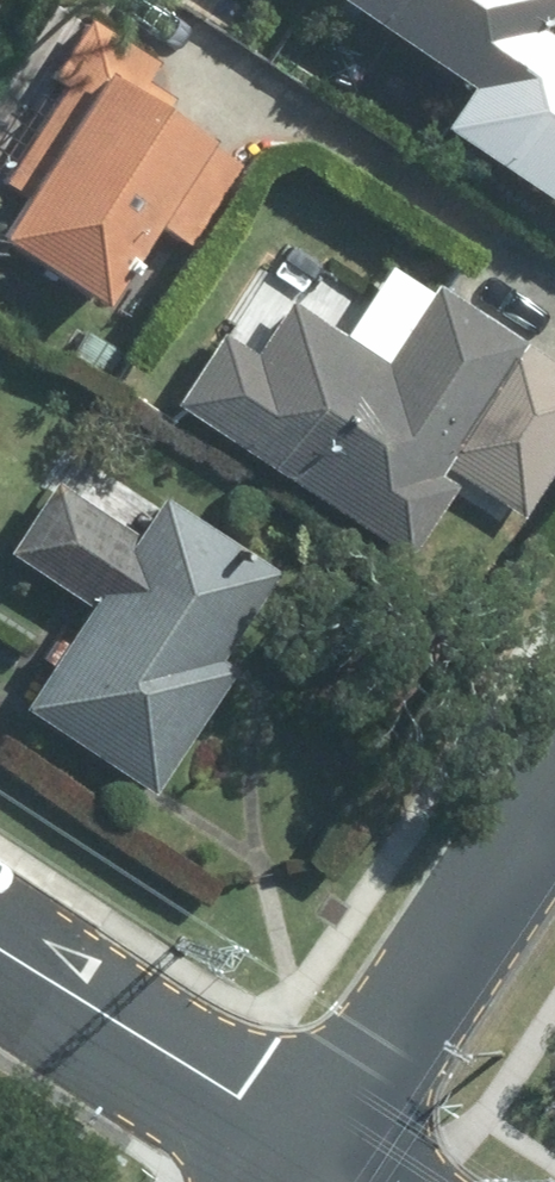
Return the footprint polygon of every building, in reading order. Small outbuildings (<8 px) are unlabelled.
[(445,75),(419,115),(554,206),(554,52),(509,22),(523,0),(333,0),(445,75)] [(0,195),(0,243),(74,292),(93,262),(109,273),(122,252),(108,245),(131,210),(176,241),(228,161),(144,105),(153,91),(131,76),(144,57),(78,15),(41,71),(53,78),(0,159),(0,181),(7,185),(0,195)] [(164,396),(391,547),(435,480),(420,471),(428,456),(510,508),(554,440),(554,368),(423,281),(369,361),(274,298),(239,352),(207,332),(164,396)] [(144,496),(119,534),(38,482),(0,540),(0,549),(77,599),(11,698),(136,780),(210,667),(195,656),(253,567),(144,496)]
